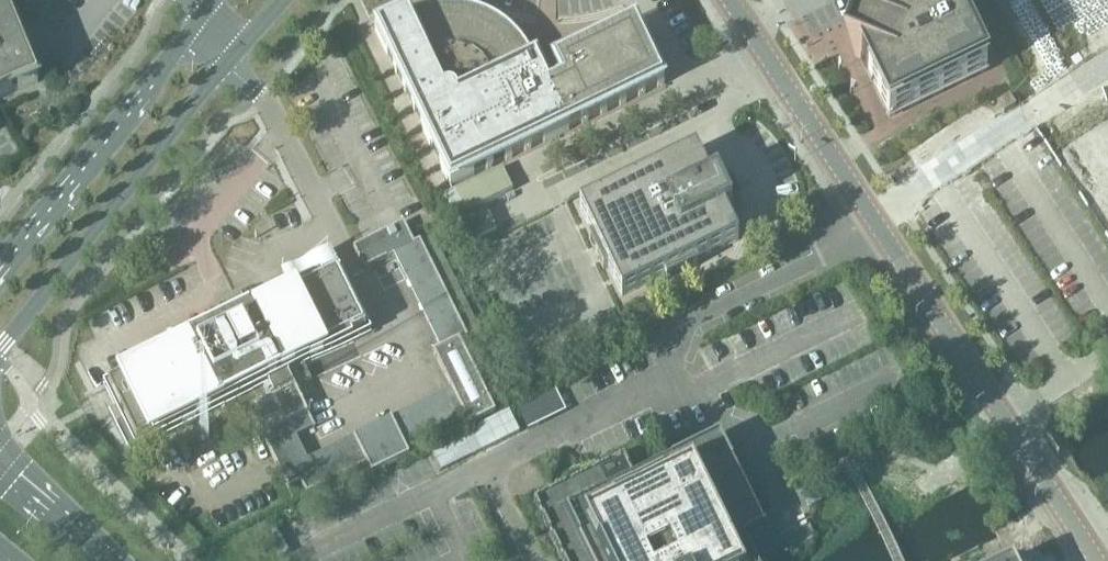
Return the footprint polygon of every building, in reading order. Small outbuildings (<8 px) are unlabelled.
[(13,93),(38,83),(9,10),(22,0),(28,8),(39,0),(0,0),(0,100),(13,93)] [(843,52),(856,56),(861,58),(890,117),(988,70),(954,0),(930,0),(871,29),(866,27),(854,22),(853,23),(856,25),(852,38),(847,52),(844,51),(843,52)] [(407,14),(376,30),(451,187),(501,163),(586,123),(594,119),(615,109),(665,85),(636,24),(586,48),(554,64),(557,70),(544,77),(536,61),(534,62),(531,57),(528,52),(525,47),(522,43),(518,39),(514,35),(510,31),(506,27),(501,24),(496,21),(491,19),(486,16),(480,14),(475,12),(469,11),(463,10),(458,9),(452,9),(446,9),(440,9),(435,10),(429,11),(423,13),(418,14),(412,16),(409,18),(407,14)] [(1010,94),(998,102),(1004,112),(1016,105),(1010,94)] [(594,237),(589,239),(604,270),(609,268),(623,296),(665,276),(668,281),(699,266),(697,261),(739,241),(726,212),(733,209),(729,200),(736,197),(729,182),(722,186),(718,177),(711,181),(697,152),(654,173),(652,168),(621,183),(623,188),(580,208),(594,237)] [(315,428),(296,388),(287,370),(367,331),(338,273),(265,309),(256,290),(243,296),(248,305),(233,313),(238,322),(109,386),(120,408),(115,411),(132,447),(267,380),(275,398),(250,411),(289,489),(301,482),(307,494),(367,464),(372,474),(410,455),(405,446),(465,416),(470,426),(496,413),(460,341),(468,337),(420,241),(414,243),(404,223),(354,248),(364,269),(395,254),(441,349),(434,352),(452,389),(308,460),(297,437),(315,428)] [(476,431),(472,433),(481,452),(520,433),(511,414),(510,411),(474,428),(475,430),(476,431)] [(471,432),(432,452),(442,471),(481,452),(472,433),(471,432)] [(534,501),(545,524),(547,528),(555,544),(558,549),(564,560),(756,560),(752,552),(745,537),(765,527),(760,517),(721,436),(701,446),(658,467),(652,470),(636,478),(625,457),(609,464),(604,467),(586,476),(534,501)]
